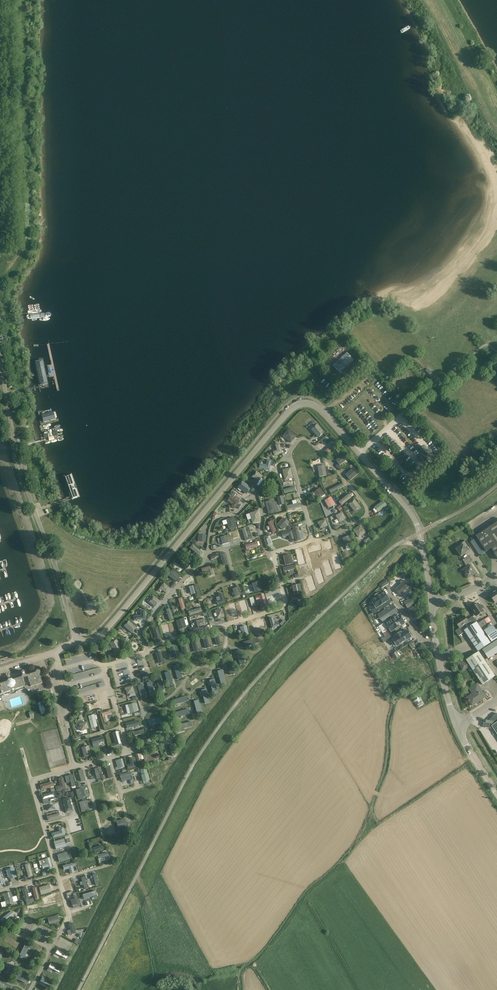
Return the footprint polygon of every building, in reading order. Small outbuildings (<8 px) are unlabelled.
[(347,353),(333,365),(333,366),(339,373),(353,360),(347,353)] [(31,359),(37,392),(48,390),(42,358),(31,359)] [(55,411),(38,415),(45,445),(62,441),(55,411)] [(324,433),(318,425),(312,430),(318,438),(324,433)] [(288,430),(283,436),(291,443),(296,436),(288,430)] [(325,451),(328,455),(337,447),(334,443),(325,451)] [(282,454),(279,444),(275,446),(277,451),(273,453),(274,457),(282,454)] [(346,460),(342,456),(336,460),(340,465),(346,460)] [(271,461),(267,460),(266,465),(260,464),(259,468),(269,470),(271,461)] [(327,475),(325,465),(318,467),(319,477),(327,475)] [(290,468),(282,470),(285,480),(293,478),(290,468)] [(358,474),(353,468),(345,475),(350,481),(358,474)] [(69,469),(59,473),(69,503),(80,499),(69,469)] [(257,471),(251,477),(254,479),(252,482),(255,485),(262,476),(257,471)] [(309,474),(311,478),(307,480),(309,484),(318,481),(314,472),(309,474)] [(251,488),(243,482),(238,488),(246,494),(251,488)] [(342,483),(329,490),(330,493),(344,487),(342,483)] [(325,495),(320,488),(314,493),(319,499),(325,495)] [(349,493),(340,502),(343,505),(353,497),(349,493)] [(239,503),(231,496),(228,500),(233,504),(231,507),(234,509),(239,503)] [(335,505),(331,498),(325,501),(329,509),(335,505)] [(297,499),(292,500),(293,504),(287,505),(288,509),(301,507),(300,502),(297,502),(297,499)] [(273,503),(272,500),(265,502),(268,514),(275,512),(278,511),(276,502),(273,503)] [(361,508),(355,500),(349,504),(355,512),(361,508)] [(379,512),(387,506),(384,501),(375,507),(379,512)] [(257,511),(255,511),(255,512),(250,514),(253,523),(260,521),(257,513),(258,513),(257,511)] [(346,518),(342,512),(336,516),(340,522),(346,518)] [(236,527),(233,518),(226,520),(229,529),(236,527)] [(289,523),(283,518),(277,525),(283,530),(289,523)] [(328,526),(326,519),(318,522),(320,528),(328,526)] [(475,538),(478,542),(480,545),(482,549),(483,548),(486,552),(491,548),(496,558),(496,523),(476,536),(477,537),(475,538)] [(365,533),(360,526),(354,530),(359,538),(365,533)] [(245,528),(242,530),(245,541),(251,539),(251,537),(248,537),(245,528)] [(298,534),(297,529),(293,530),(296,542),(300,541),(300,540),(303,539),(301,533),(298,534)] [(294,540),(291,531),(281,534),(282,538),(288,536),(290,541),(294,540)] [(206,535),(199,534),(198,541),(205,542),(206,535)] [(229,543),(227,536),(220,538),(222,545),(229,543)] [(352,543),(349,536),(343,538),(345,545),(352,543)] [(336,547),(333,540),(326,542),(329,549),(336,547)] [(471,548),(466,541),(462,543),(463,545),(457,549),(458,551),(457,551),(461,557),(468,552),(467,551),(471,548)] [(200,556),(203,552),(193,544),(190,548),(200,556)] [(317,556),(315,548),(300,552),(301,556),(304,555),(305,559),(317,556)] [(293,564),(291,555),(283,556),(285,565),(293,564)] [(191,563),(185,558),(180,564),(186,569),(191,563)] [(325,570),(320,559),(314,561),(318,573),(325,570)] [(313,569),(311,562),(304,564),(305,567),(305,568),(305,569),(304,570),(305,571),(313,569)] [(475,572),(470,565),(464,569),(465,571),(463,572),(468,578),(472,576),(471,575),(475,572)] [(213,575),(210,566),(201,569),(203,573),(207,571),(209,576),(213,575)] [(181,577),(174,571),(169,576),(176,582),(181,577)] [(387,580),(379,584),(382,588),(389,584),(387,580)] [(401,584),(395,590),(400,595),(411,586),(405,580),(403,582),(402,580),(400,582),(401,584)] [(262,590),(259,582),(252,584),(255,592),(262,590)] [(170,588),(164,583),(159,588),(166,593),(170,588)] [(191,594),(195,593),(196,598),(201,597),(198,584),(190,586),(191,594)] [(301,593),(300,584),(292,586),(294,595),(301,593)] [(240,595),(238,587),(232,589),(235,597),(240,595)] [(217,601),(218,606),(225,603),(222,593),(218,595),(220,600),(217,601)] [(264,593),(255,596),(257,600),(260,599),(263,607),(268,605),(264,593)] [(376,599),(371,602),(373,605),(368,608),(373,615),(391,603),(385,593),(380,596),(378,593),(374,596),(376,599)] [(160,601),(154,596),(149,602),(155,607),(160,601)] [(414,605),(410,598),(404,602),(408,608),(414,605)] [(480,606),(478,603),(475,605),(474,604),(470,607),(474,614),(475,613),(477,616),(481,614),(482,616),(488,612),(484,607),(482,609),(480,606)] [(385,610),(378,615),(383,622),(398,612),(393,605),(390,607),(389,606),(388,606),(384,608),(384,609),(385,610)] [(419,612),(415,605),(406,611),(411,618),(418,614),(417,613),(419,612)] [(188,611),(190,616),(202,611),(201,607),(188,611)] [(224,616),(222,609),(215,611),(217,618),(224,616)] [(145,620),(144,610),(139,610),(139,616),(134,617),(134,621),(145,620)] [(391,621),(385,625),(390,633),(405,624),(400,616),(395,619),(394,617),(390,620),(391,621)] [(463,626),(467,624),(469,627),(477,622),(473,616),(467,620),(464,616),(455,622),(459,628),(460,629),(460,628),(463,626)] [(274,623),(273,617),(269,618),(272,628),(279,626),(278,622),(274,623)] [(186,628),(184,619),(176,621),(179,630),(186,628)] [(206,625),(204,619),(196,621),(198,627),(206,625)] [(136,628),(129,621),(124,626),(131,633),(136,628)] [(477,622),(469,627),(464,630),(478,651),(490,643),(477,622)] [(65,634),(67,630),(56,623),(53,628),(65,634)] [(382,632),(384,631),(384,630),(386,629),(387,628),(384,623),(379,627),(382,632)] [(249,635),(246,625),(239,627),(240,630),(241,630),(242,636),(249,635)] [(496,630),(493,625),(484,630),(492,642),(496,638),(496,629),(496,630)] [(158,626),(153,627),(157,639),(161,638),(158,626)] [(392,639),(397,647),(412,637),(407,629),(402,633),(401,632),(394,636),(395,637),(392,639)] [(46,642),(51,637),(47,633),(38,643),(44,649),(49,644),(46,642)] [(257,638),(243,642),(245,648),(258,643),(257,638)] [(121,649),(117,640),(110,644),(115,653),(121,649)] [(482,650),(488,659),(496,653),(496,640),(482,650)] [(185,643),(180,644),(183,656),(188,654),(185,643)] [(241,651),(236,653),(240,666),(245,665),(241,651)] [(495,676),(479,652),(466,660),(459,664),(462,671),(470,667),(482,685),(495,676)] [(231,660),(226,661),(230,675),(235,674),(231,660)] [(178,665),(173,666),(177,680),(182,678),(178,665)] [(222,670),(217,671),(221,685),(226,683),(222,670)] [(24,671),(21,672),(22,675),(21,677),(0,684),(0,701),(2,701),(1,697),(2,696),(10,693),(12,694),(15,693),(16,691),(25,689),(26,689),(27,693),(31,692),(32,692),(32,693),(39,690),(44,689),(45,687),(44,684),(42,683),(39,673),(37,672),(27,675),(25,674),(24,671)] [(169,671),(164,673),(168,686),(173,685),(169,671)] [(160,676),(155,678),(159,691),(164,690),(160,676)] [(214,679),(209,680),(213,694),(218,693),(214,679)] [(151,681),(146,683),(150,696),(155,695),(151,681)] [(142,684),(137,685),(141,699),(146,698),(142,684)] [(484,695),(477,684),(469,689),(473,694),(467,698),(472,706),(478,701),(479,701),(479,700),(479,699),(478,698),(479,697),(480,698),(484,695)] [(134,692),(132,686),(125,687),(126,690),(127,694),(134,692)] [(206,689),(201,690),(205,704),(210,702),(206,689)] [(186,696),(173,700),(174,705),(188,701),(186,696)] [(199,700),(194,701),(197,715),(202,713),(199,700)] [(137,712),(135,703),(127,705),(128,708),(129,708),(130,714),(137,712)] [(189,709),(175,712),(176,717),(190,714),(189,709)] [(111,715),(111,711),(101,713),(103,722),(108,721),(107,716),(111,715)] [(496,713),(493,716),(493,717),(489,721),(486,720),(486,722),(484,722),(483,726),(485,727),(485,728),(491,729),(493,728),(496,735),(496,713)] [(97,723),(94,714),(88,716),(91,725),(97,723)] [(161,718),(148,721),(149,726),(162,722),(161,718)] [(138,720),(125,723),(126,729),(140,725),(138,720)] [(191,721),(176,725),(177,730),(192,726),(191,721)] [(88,729),(86,722),(79,724),(81,730),(88,729)] [(165,729),(151,733),(152,738),(166,734),(165,729)] [(144,730),(133,732),(134,736),(141,734),(142,738),(146,737),(144,730)] [(103,737),(91,740),(92,745),(104,742),(103,737)] [(91,756),(88,746),(82,748),(84,758),(91,756)] [(157,760),(154,752),(143,755),(145,763),(157,760)] [(135,767),(133,758),(129,758),(131,764),(127,765),(128,769),(135,767)] [(92,768),(94,780),(98,779),(98,781),(101,781),(99,767),(92,768)] [(144,780),(145,780),(146,781),(149,780),(148,773),(147,773),(146,768),(140,769),(143,780),(144,780)] [(69,776),(65,777),(66,783),(71,782),(72,787),(75,786),(72,775),(69,775),(69,776)] [(60,786),(55,787),(57,791),(66,789),(63,778),(58,779),(60,786)] [(52,782),(40,785),(41,790),(54,787),(52,782)] [(54,792),(41,795),(43,804),(50,802),(55,800),(54,797),(52,798),(52,797),(55,797),(54,792)] [(123,817),(122,812),(117,813),(116,808),(111,809),(113,819),(123,817)] [(59,832),(51,834),(52,838),(65,835),(63,827),(58,828),(59,832)] [(99,838),(89,841),(91,848),(101,845),(99,838)] [(64,841),(54,844),(56,850),(66,847),(64,841)] [(67,852),(59,854),(61,862),(69,860),(67,852)] [(46,863),(42,865),(43,869),(52,867),(50,858),(45,859),(46,863)] [(29,863),(25,865),(28,878),(33,876),(29,863)] [(74,873),(71,863),(63,866),(64,870),(68,869),(70,874),(74,873)] [(14,868),(7,870),(9,879),(16,877),(14,868)] [(73,880),(63,882),(64,887),(71,885),(72,888),(75,887),(73,880)] [(51,892),(49,884),(39,887),(41,895),(51,892)] [(95,891),(82,895),(84,899),(97,896),(95,891)] [(75,900),(71,901),(73,908),(81,906),(76,892),(73,893),(72,893),(75,900)] [(8,894),(10,903),(18,901),(16,896),(12,897),(11,893),(8,894)] [(7,894),(3,895),(5,902),(1,903),(2,907),(10,904),(7,894)] [(0,920),(3,924),(14,915),(11,911),(0,920)] [(70,930),(67,931),(69,935),(71,934),(76,933),(73,923),(68,924),(70,930)] [(26,943),(19,955),(24,958),(31,945),(26,943)] [(57,949),(55,954),(66,959),(68,955),(57,949)] [(10,963),(4,976),(8,978),(15,966),(10,963)] [(50,963),(48,968),(59,973),(62,969),(50,963)] [(16,973),(14,978),(27,984),(29,979),(16,973)] [(42,977),(40,982),(52,988),(55,983),(42,977)]
